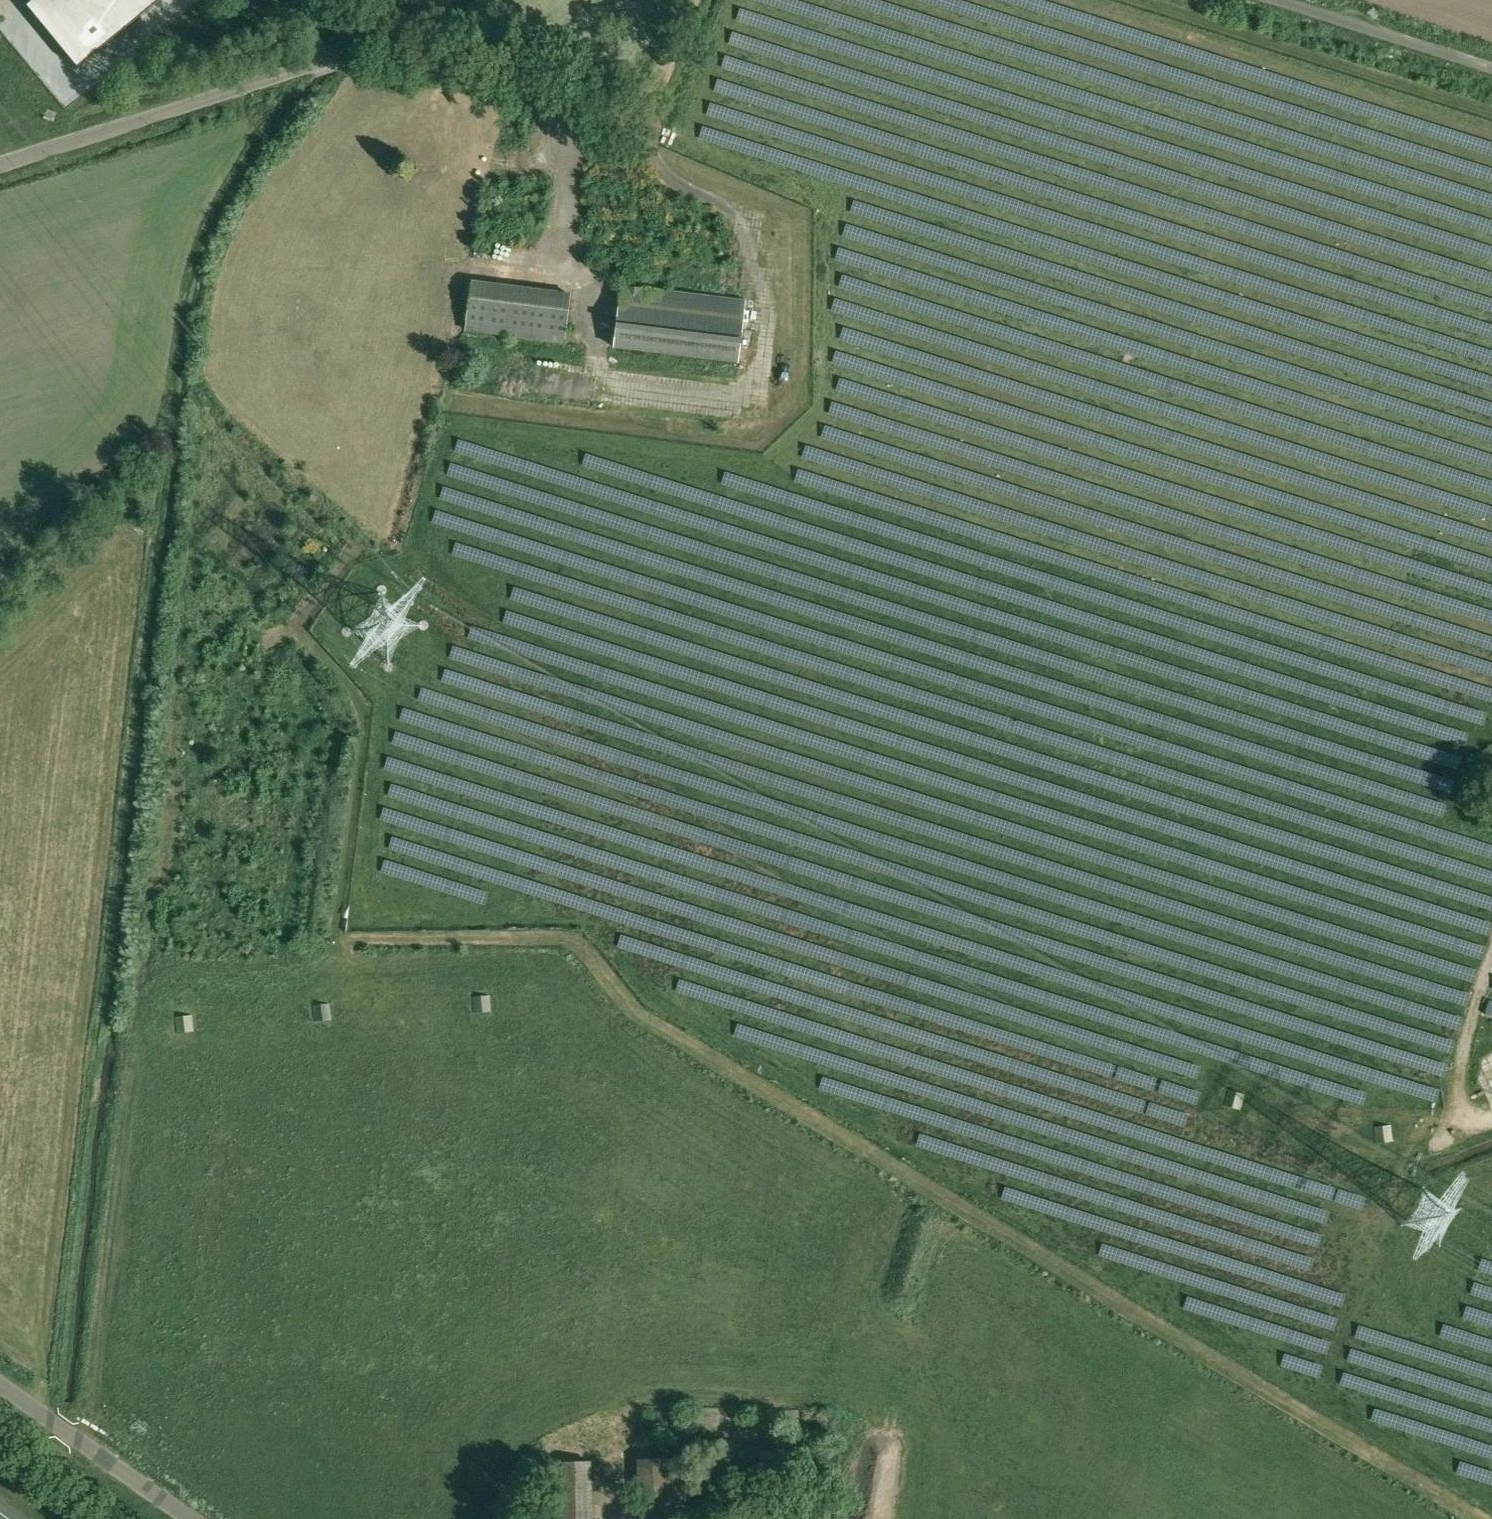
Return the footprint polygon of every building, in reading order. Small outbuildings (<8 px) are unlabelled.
[(18,13),(44,44),(76,18),(61,0),(34,0),(18,13)] [(76,18),(102,49),(131,25),(110,0),(61,0),(76,18)] [(131,25),(160,1),(159,0),(110,0),(131,25)] [(76,18),(44,44),(69,76),(102,49),(76,18)] [(613,348),(738,363),(746,301),(648,289),(652,257),(717,264),(722,217),(632,207),(635,178),(588,172),(577,264),(623,269),(613,348)] [(471,280),(464,331),(494,335),(501,284),(471,280)] [(489,995),(472,997),(474,1013),(491,1011),(489,995)] [(329,1003),(313,1006),(316,1022),(332,1020),(329,1003)] [(190,1015),(174,1017),(176,1034),(193,1031),(190,1015)] [(1373,1127),(1376,1143),(1392,1141),(1390,1124),(1373,1127)]
